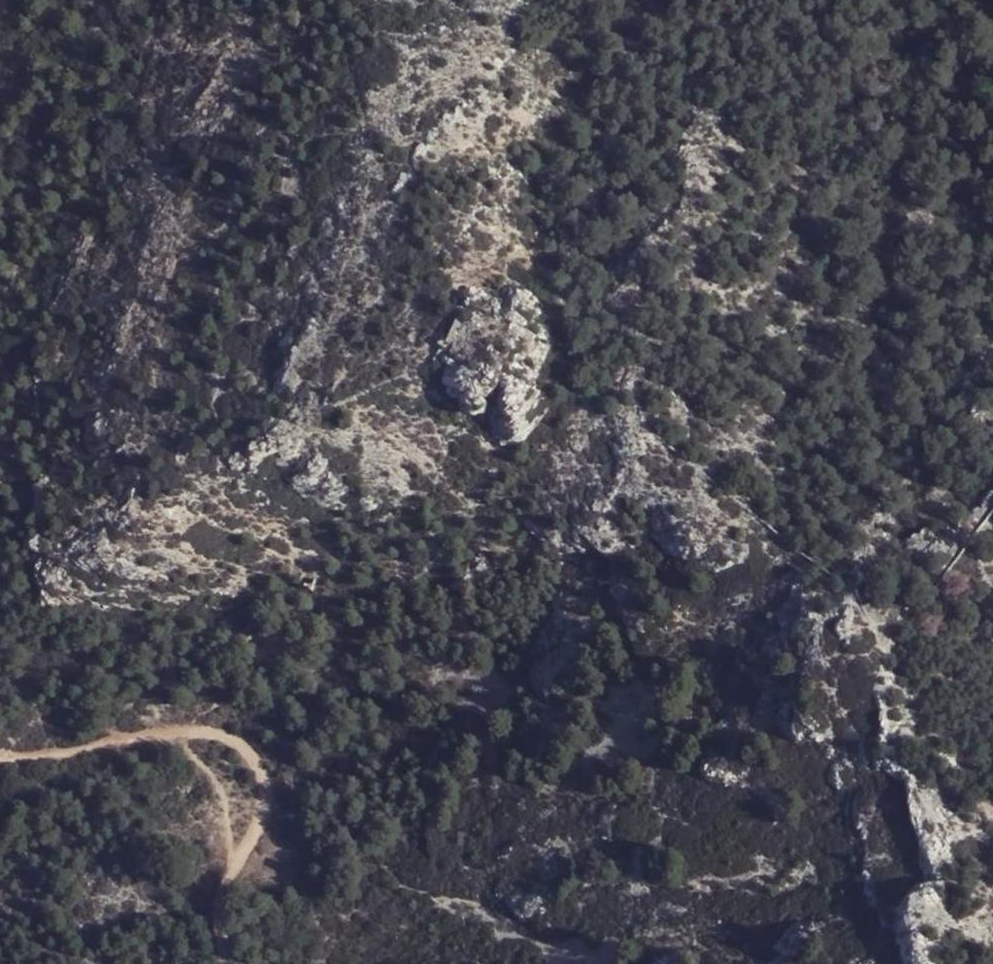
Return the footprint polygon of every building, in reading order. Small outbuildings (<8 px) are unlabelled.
[(501,295),(504,350),(535,348),(532,293),(501,295)]
